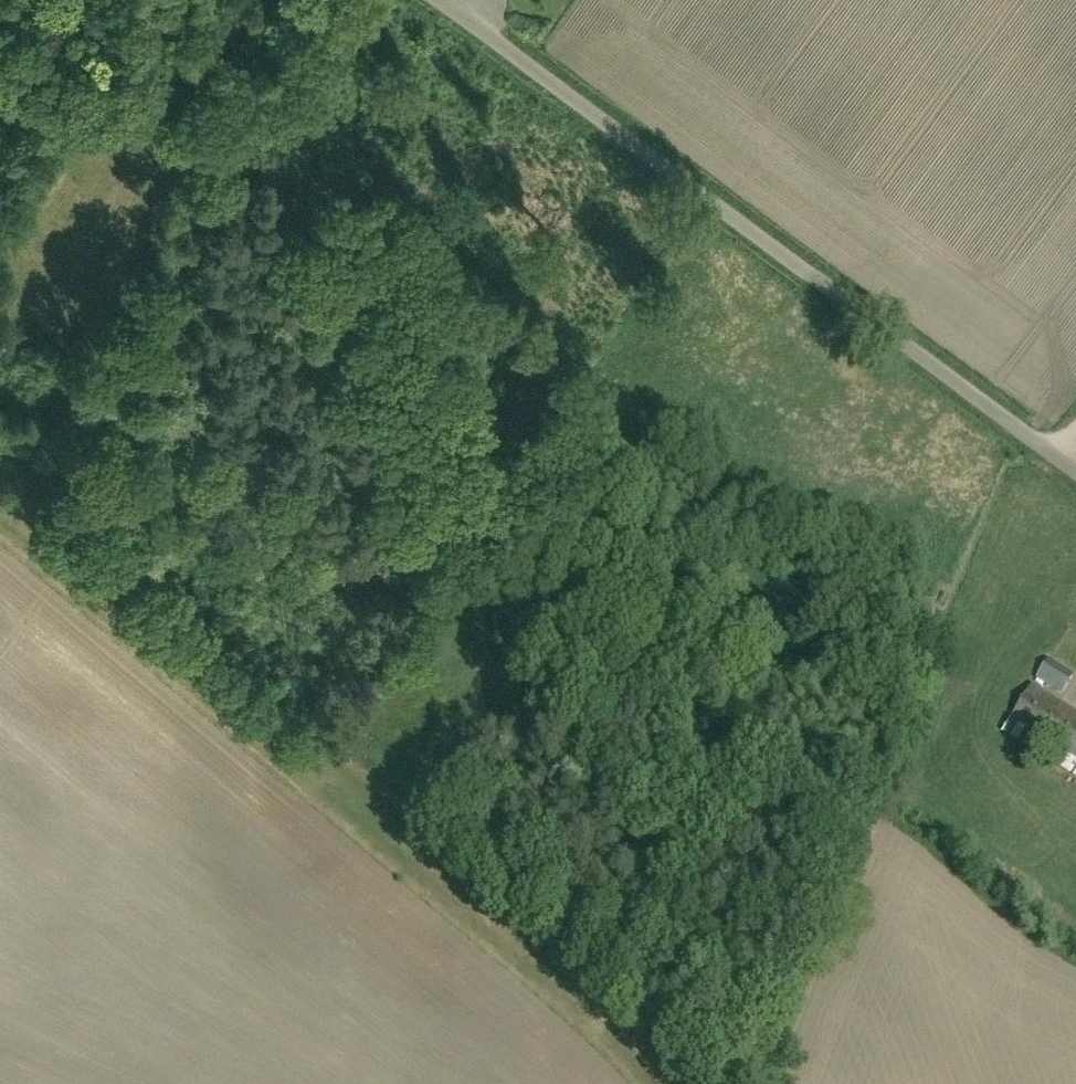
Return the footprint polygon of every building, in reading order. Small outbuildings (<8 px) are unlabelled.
[(1050,662),(1039,679),(1063,694),(1074,678),(1050,662)] [(1034,686),(1013,720),(1075,760),(1075,713),(1034,686)] [(1053,762),(1072,776),(1075,771),(1075,761),(1061,751),(1053,762)]
